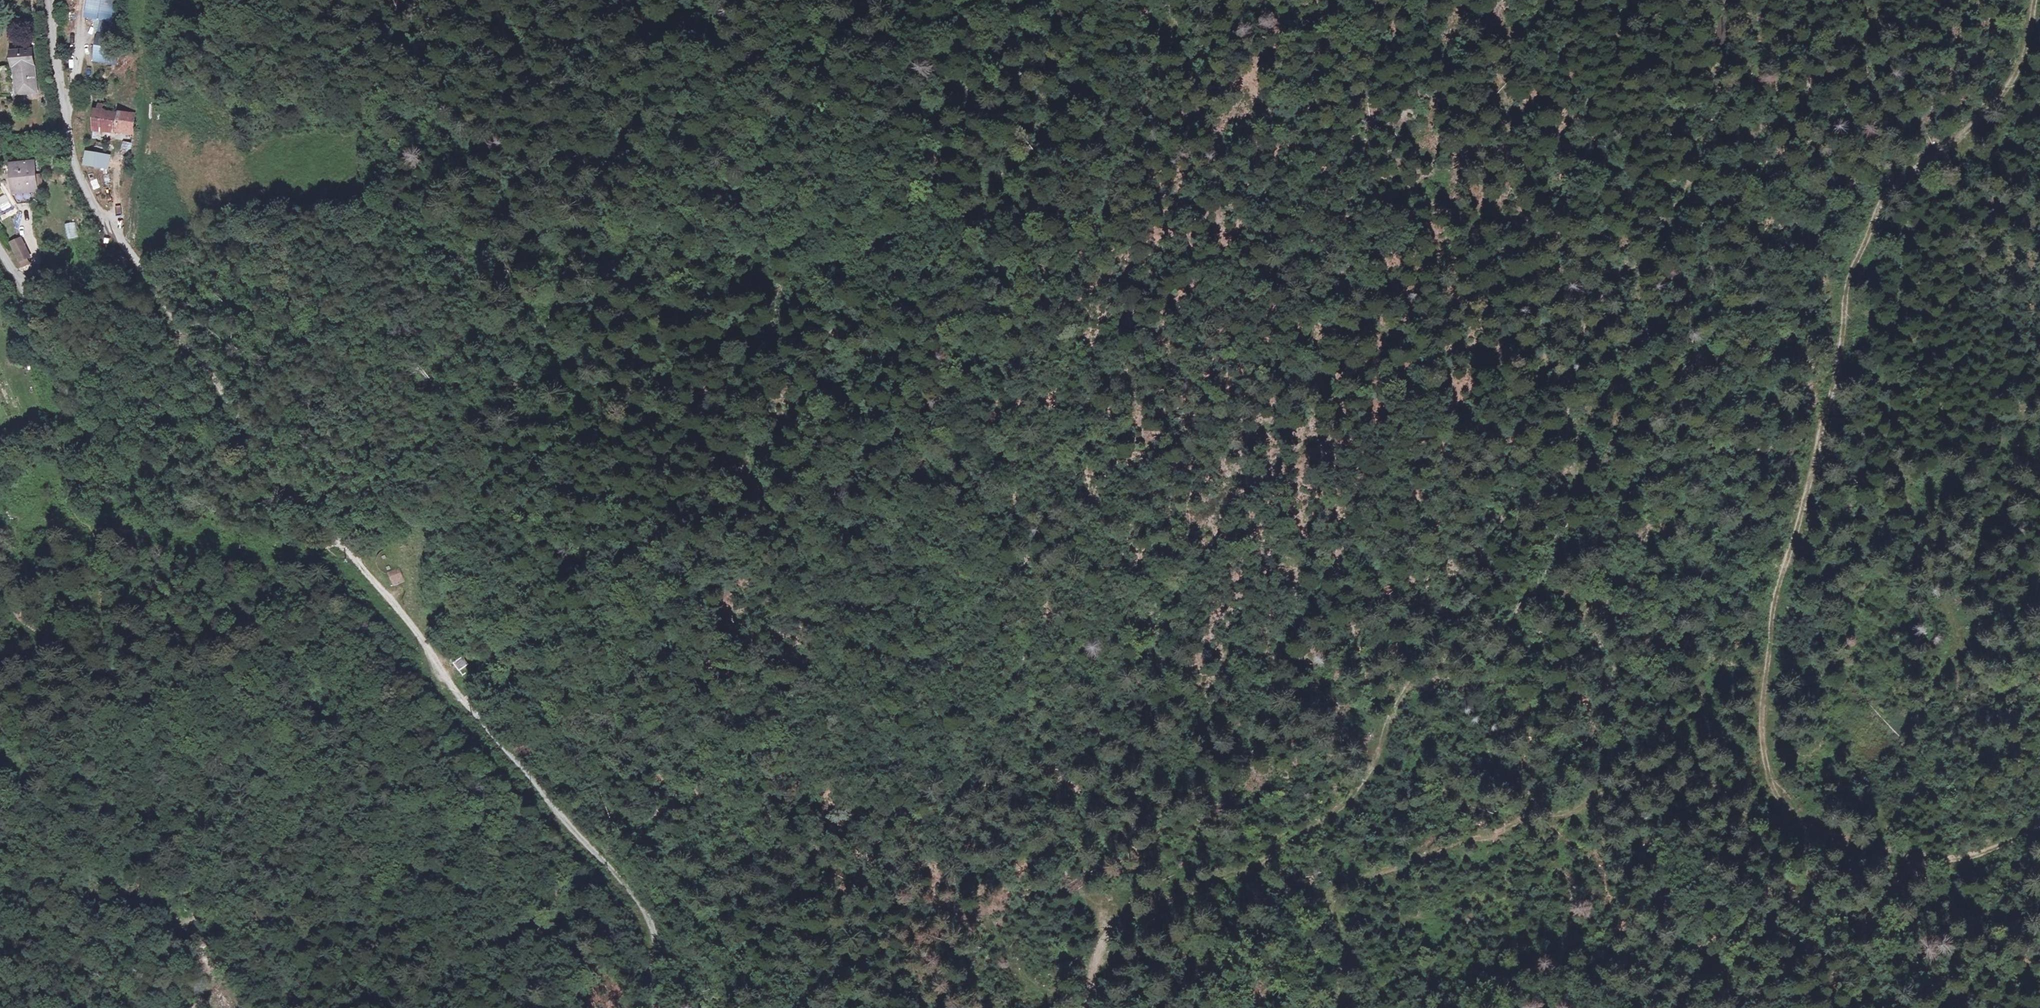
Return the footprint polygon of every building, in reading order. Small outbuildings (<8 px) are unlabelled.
[(112,0),(85,0),(82,17),(96,19),(108,20),(112,0)] [(108,20),(96,19),(94,33),(97,34),(114,36),(115,36),(117,22),(108,20)] [(97,34),(94,59),(111,61),(112,50),(117,50),(118,43),(114,42),(114,36),(97,34)] [(16,72),(22,101),(40,98),(32,56),(11,59),(14,73),(16,72)] [(0,75),(0,81),(5,104),(14,102),(7,74),(0,75)] [(114,135),(131,137),(134,117),(113,113),(113,109),(101,107),(101,112),(98,112),(96,142),(113,144),(114,135)] [(85,168),(106,172),(108,162),(103,161),(103,156),(86,154),(85,168)] [(34,162),(12,163),(12,179),(15,179),(16,191),(35,190),(35,188),(40,188),(39,175),(34,175),(34,162)] [(20,238),(12,242),(21,261),(29,257),(20,238)] [(388,572),(393,586),(404,582),(399,568),(388,572)] [(443,637),(455,652),(464,647),(451,631),(443,637)] [(464,656),(454,662),(460,671),(470,665),(464,656)]
